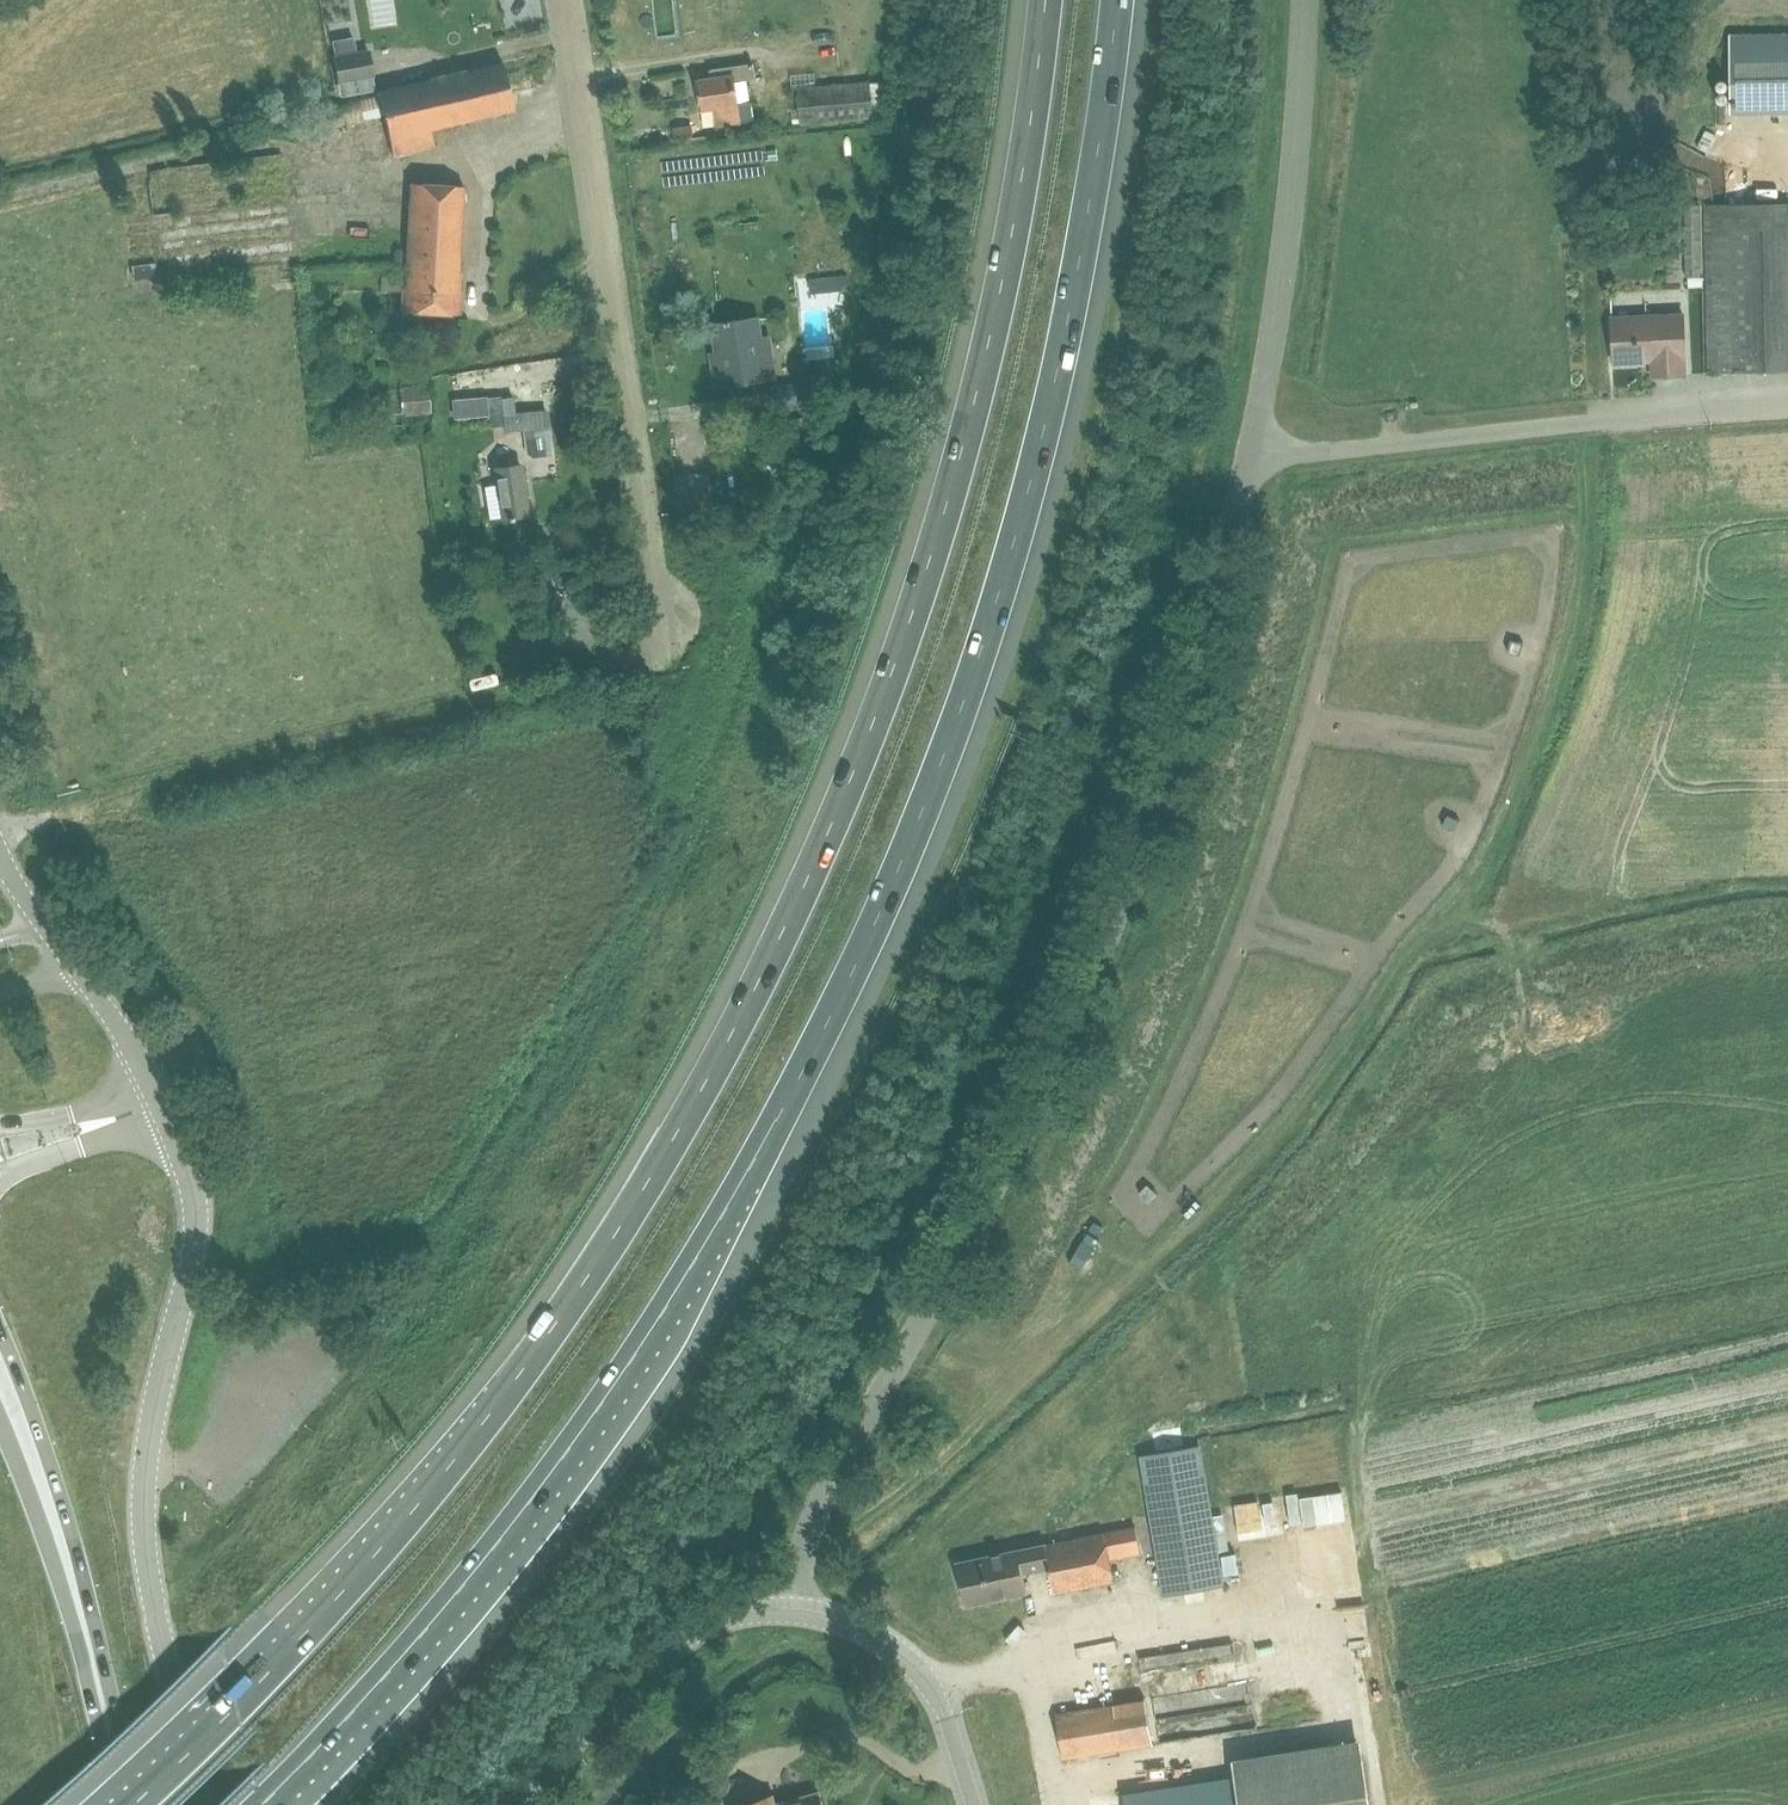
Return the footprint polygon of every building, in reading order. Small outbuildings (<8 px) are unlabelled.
[(662,21),(674,19),(670,0),(657,0),(662,21)] [(338,18),(343,13),(342,7),(336,2),(329,4),(326,9),(327,16),(332,19),(338,18)] [(1729,34),(1731,114),(1787,113),(1787,33),(1729,34)] [(369,49),(332,55),(338,92),(365,87),(364,79),(374,77),(369,49)] [(394,157),(412,153),(435,147),(431,129),(514,109),(503,62),(378,92),(394,157)] [(715,109),(717,126),(754,121),(751,104),(747,80),(756,79),(754,64),(711,71),(712,78),(698,80),(703,111),(715,109)] [(874,117),(874,116),(892,114),(890,80),(871,82),(798,89),(801,125),(874,117)] [(372,99),(330,108),(333,126),(376,117),(372,99)] [(673,127),(675,140),(694,137),(692,124),(673,127)] [(402,311),(436,313),(460,314),(461,290),(459,290),(464,186),(412,183),(406,287),(404,287),(402,311)] [(1700,205),(1685,206),(1687,277),(1689,277),(1702,277),(1700,205)] [(1706,229),(1709,374),(1787,372),(1787,205),(1705,206),(1706,229)] [(843,285),(849,284),(848,276),(829,278),(830,291),(843,290),(843,285)] [(1704,286),(1704,277),(1702,277),(1689,277),(1689,287),(1704,286)] [(1637,300),(1637,289),(1601,289),(1601,301),(1637,300)] [(830,293),(798,294),(799,345),(831,344),(830,293)] [(1614,364),(1651,362),(1662,361),(1663,376),(1686,374),(1685,351),(1683,314),(1612,317),(1614,364)] [(757,318),(716,324),(722,364),(716,365),(720,387),(773,379),(770,356),(763,358),(757,318)] [(764,410),(805,404),(802,382),(760,388),(764,410)] [(403,411),(377,412),(378,427),(404,425),(403,415),(431,413),(429,385),(401,387),(403,411)] [(444,405),(467,408),(469,390),(447,387),(444,405)] [(502,399),(501,397),(485,399),(489,429),(506,426),(504,414),(502,399)] [(502,399),(504,414),(515,413),(513,397),(502,399)] [(523,431),(527,456),(550,452),(546,427),(523,431)] [(503,518),(504,518),(528,514),(520,465),(495,469),(503,518)] [(1137,1456),(1158,1578),(1162,1596),(1227,1585),(1203,1445),(1137,1456)] [(1334,1512),(1333,1481),(1291,1482),(1292,1513),(1334,1512)] [(1235,1495),(1239,1527),(1274,1522),(1270,1490),(1235,1495)] [(1105,1534),(1110,1560),(1141,1554),(1136,1527),(1105,1534)] [(1110,1560),(1105,1534),(1046,1546),(1049,1568),(1054,1593),(1114,1581),(1110,1560)] [(1049,1568),(1046,1546),(1046,1545),(957,1563),(965,1605),(1027,1593),(1022,1567),(1038,1564),(1040,1570),(1049,1568)] [(1137,1656),(1199,1654),(1199,1670),(1225,1669),(1224,1635),(1136,1638),(1137,1656)] [(1142,1701),(1080,1711),(1056,1714),(1063,1759),(1087,1755),(1153,1744),(1146,1700),(1142,1701)] [(1233,1778),(1238,1804),(1371,1804),(1360,1739),(1231,1758),(1233,1778)] [(1233,1778),(1124,1795),(1125,1804),(1238,1804),(1233,1778)] [(819,1792),(776,1804),(823,1804),(819,1792)] [(772,1796),(742,1804),(775,1804),(772,1796)]
